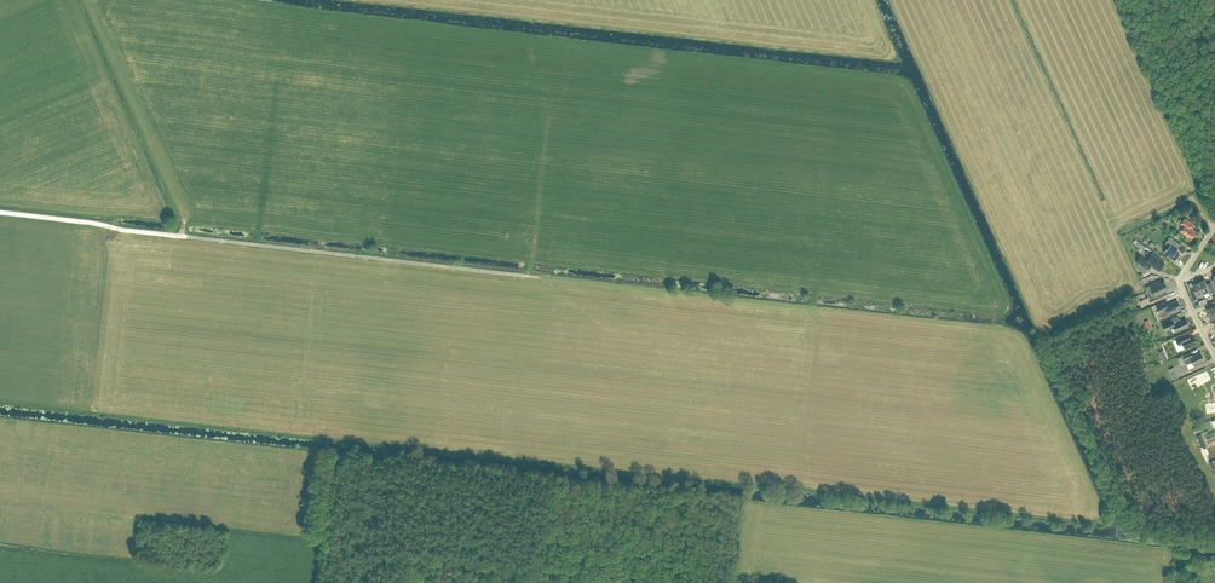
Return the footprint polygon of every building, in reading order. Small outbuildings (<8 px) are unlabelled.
[(1192,239),(1197,231),(1190,227),(1193,223),(1185,217),(1181,224),(1184,226),(1181,231),(1192,239)] [(1176,252),(1179,248),(1181,244),(1170,236),(1167,240),(1171,243),(1168,248),(1167,247),(1163,252),(1175,260),(1180,254),(1176,252)] [(1143,250),(1146,245),(1142,243),(1140,242),(1137,246),(1143,250)] [(1144,251),(1142,254),(1137,261),(1148,269),(1151,265),(1159,270),(1164,262),(1151,253),(1151,254),(1147,251),(1144,251)] [(1199,282),(1204,293),(1208,291),(1209,293),(1214,291),(1214,290),(1211,281),(1206,283),(1205,279),(1199,282)] [(1155,299),(1162,296),(1160,292),(1168,289),(1164,281),(1162,282),(1161,280),(1150,284),(1154,292),(1152,293),(1155,299)] [(1199,295),(1204,293),(1199,282),(1193,284),(1195,289),(1190,291),(1194,300),(1200,297),(1199,295)] [(1169,314),(1181,308),(1178,300),(1168,304),(1166,301),(1156,305),(1160,313),(1167,310),(1169,314)] [(1209,315),(1214,313),(1214,301),(1213,302),(1214,305),(1206,309),(1209,315)] [(1167,330),(1170,329),(1174,327),(1176,331),(1189,325),(1186,318),(1173,323),(1172,320),(1164,323),(1167,330)] [(1190,336),(1188,332),(1176,338),(1179,345),(1183,343),(1185,348),(1197,343),(1193,335),(1190,336)] [(1183,355),(1187,364),(1192,362),(1194,364),(1204,360),(1201,352),(1193,356),(1191,352),(1183,355)] [(1191,386),(1210,377),(1206,368),(1191,375),(1192,376),(1187,379),(1191,386)]
